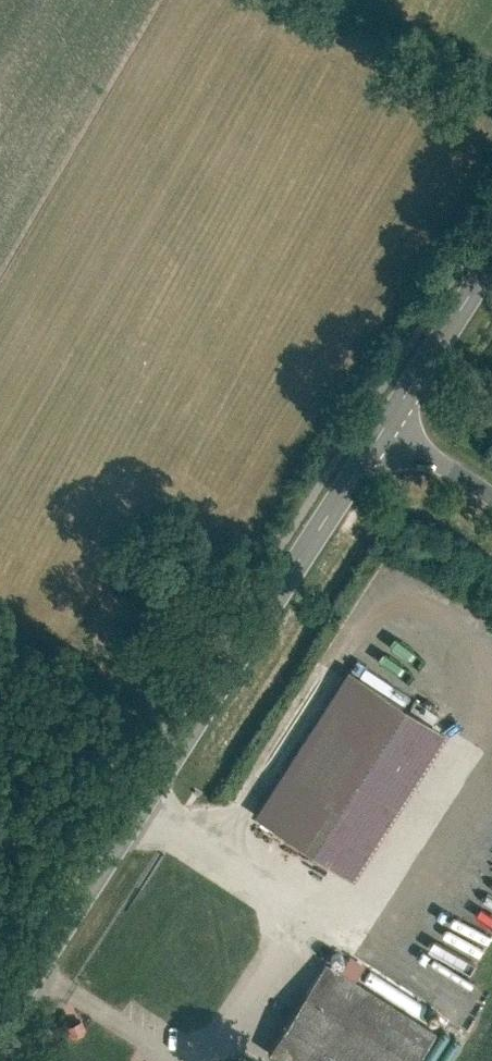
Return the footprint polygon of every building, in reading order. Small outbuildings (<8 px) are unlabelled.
[(453,722),(357,662),(267,809),(363,868),(453,722)] [(481,909),(473,924),(491,933),(491,915),(481,909)] [(335,957),(279,1042),(308,1060),(420,1060),(443,1027),(335,957)]
